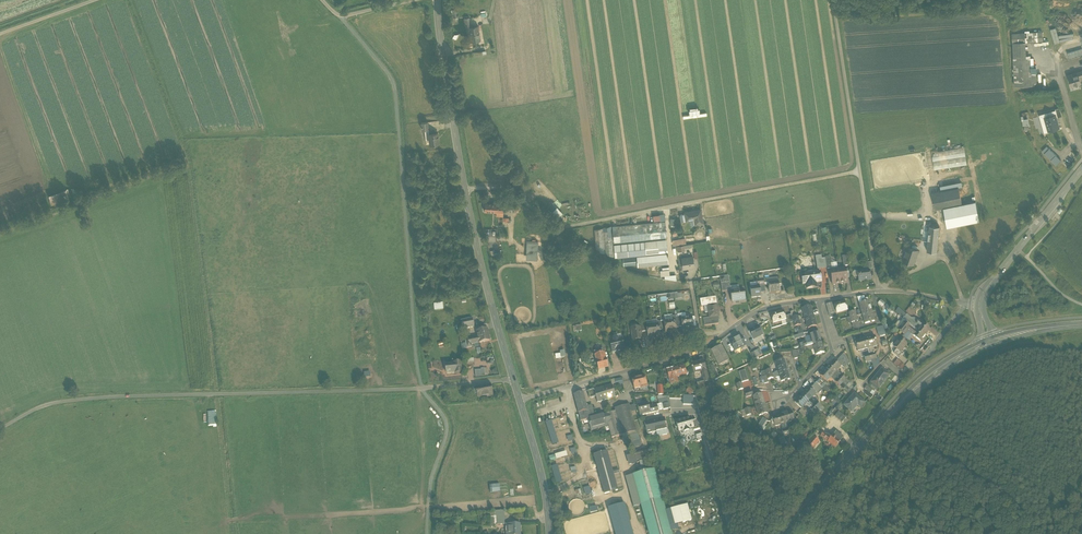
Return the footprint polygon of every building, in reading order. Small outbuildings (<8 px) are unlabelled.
[(470,32),(470,34),(479,33),(478,26),(472,27),(469,28),(466,28),(467,33),(470,32)] [(1042,32),(1032,33),(1033,42),(1043,41),(1042,32)] [(479,33),(470,34),(472,42),(481,40),(479,33)] [(1027,33),(1012,34),(1012,43),(1025,42),(1027,42),(1027,33)] [(1025,42),(1013,43),(1014,59),(1026,58),(1025,42)] [(1030,64),(1014,65),(1015,87),(1032,86),(1031,73),(1031,67),(1030,64)] [(1068,76),(1071,85),(1080,82),(1080,80),(1081,80),(1081,71),(1074,74),(1075,74),(1068,76)] [(1056,118),(1058,117),(1055,110),(1039,114),(1041,123),(1046,122),(1045,117),(1055,114),(1056,118)] [(1055,114),(1045,117),(1046,122),(1049,130),(1059,128),(1056,118),(1055,114)] [(438,132),(428,134),(430,144),(439,143),(438,132)] [(963,147),(932,150),(933,168),(965,164),(963,147)] [(1056,155),(1049,148),(1044,153),(1051,159),(1056,155)] [(1061,160),(1056,155),(1051,159),(1057,164),(1061,160)] [(959,188),(932,193),(935,209),(943,208),(962,204),(959,188)] [(52,196),(55,205),(72,199),(69,190),(52,196)] [(496,203),(485,202),(484,211),(503,213),(504,208),(504,202),(504,201),(497,200),(496,203)] [(976,202),(962,204),(943,208),(947,227),(979,221),(976,202)] [(701,209),(684,212),(686,221),(694,219),(695,225),(703,223),(701,209)] [(665,220),(612,225),(614,241),(667,237),(665,220)] [(939,225),(930,224),(926,251),(936,252),(939,225)] [(611,225),(594,228),(596,249),(614,255),(611,225)] [(966,229),(959,231),(962,247),(969,246),(966,229)] [(667,239),(614,243),(615,256),(668,251),(667,239)] [(537,241),(526,241),(527,259),(538,258),(537,241)] [(918,250),(908,247),(903,260),(913,264),(918,250)] [(668,253),(637,256),(638,266),(669,264),(668,253)] [(635,256),(623,257),(623,265),(636,264),(635,256)] [(821,256),(815,257),(817,270),(826,268),(825,259),(822,259),(821,256)] [(693,257),(682,258),(683,269),(694,267),(693,257)] [(837,263),(831,264),(831,268),(830,269),(830,270),(832,285),(840,284),(838,269),(837,263)] [(670,266),(663,267),(663,269),(661,269),(661,275),(665,275),(665,279),(677,279),(677,274),(670,274),(670,266)] [(845,268),(838,269),(840,284),(847,283),(845,268)] [(869,271),(859,272),(859,276),(858,278),(859,282),(871,280),(869,271)] [(820,272),(801,275),(803,285),(806,284),(807,289),(813,288),(812,283),(821,282),(820,272)] [(714,285),(712,285),(713,289),(716,289),(716,290),(719,290),(719,291),(722,291),(721,284),(721,282),(714,283),(714,285)] [(730,290),(730,287),(729,282),(721,284),(722,291),(722,292),(730,290)] [(778,282),(768,284),(769,293),(780,292),(778,282)] [(759,287),(750,288),(752,298),(760,297),(759,287)] [(731,292),(730,292),(732,302),(745,301),(744,290),(739,291),(731,292)] [(716,298),(700,300),(701,308),(704,307),(707,307),(708,313),(709,319),(719,317),(716,298)] [(867,299),(861,300),(862,304),(859,305),(862,314),(871,312),(869,302),(868,302),(867,299)] [(885,310),(888,312),(891,309),(881,301),(878,304),(885,310)] [(845,302),(834,305),(837,314),(847,311),(845,302)] [(811,307),(802,309),(805,319),(813,316),(811,307)] [(896,312),(904,318),(906,315),(898,309),(897,310),(896,312)] [(783,311),(771,315),(773,323),(785,320),(785,317),(783,311)] [(871,312),(862,314),(865,324),(874,321),(871,312)] [(791,315),(785,317),(785,320),(786,324),(790,323),(793,323),(793,322),(792,318),(791,315)] [(813,316),(805,319),(808,329),(816,326),(813,316)] [(691,317),(686,318),(686,319),(681,320),(682,328),(683,330),(693,329),(691,317)] [(719,317),(709,319),(703,320),(704,327),(718,324),(719,320),(719,317)] [(472,319),(461,321),(463,330),(474,327),(472,319)] [(908,322),(903,319),(900,323),(898,322),(894,327),(898,331),(901,328),(907,332),(908,331),(914,336),(920,342),(925,336),(918,330),(911,324),(908,322)] [(916,324),(918,321),(915,319),(913,322),(911,324),(918,330),(920,328),(916,324)] [(930,330),(923,324),(923,325),(918,321),(916,324),(920,328),(918,330),(925,336),(930,330)] [(674,322),(670,323),(669,322),(664,323),(664,324),(664,327),(665,328),(666,334),(676,332),(676,329),(674,322)] [(758,327),(749,332),(753,340),(755,344),(763,340),(761,336),(763,335),(758,327)] [(487,329),(476,332),(479,343),(490,341),(487,329)] [(640,330),(636,330),(635,332),(631,333),(633,343),(642,342),(641,334),(640,330)] [(914,336),(908,331),(907,332),(904,335),(903,337),(909,342),(914,336)] [(818,333),(810,336),(813,345),(821,343),(818,333)] [(741,336),(729,342),(731,345),(728,346),(730,350),(733,348),(734,351),(741,348),(746,346),(741,336)] [(478,337),(465,340),(467,348),(472,347),(471,345),(474,344),(479,343),(478,337)] [(875,337),(865,339),(865,340),(867,349),(872,347),(877,346),(875,337)] [(865,339),(855,342),(858,352),(867,349),(865,340),(865,339)] [(895,346),(893,348),(900,353),(907,345),(900,339),(895,346)] [(622,340),(618,341),(618,340),(613,341),(614,342),(610,343),(612,354),(616,353),(617,354),(621,353),(621,351),(625,350),(622,340)] [(807,347),(808,351),(814,349),(816,355),(824,353),(821,343),(813,345),(807,347)] [(721,346),(713,350),(718,361),(717,362),(719,366),(728,361),(721,346)] [(603,350),(594,352),(598,370),(608,367),(606,358),(603,350)] [(843,354),(836,361),(844,368),(847,365),(849,365),(843,354)] [(784,360),(775,363),(778,372),(786,370),(784,360)] [(897,360),(893,364),(897,367),(898,367),(901,370),(905,366),(897,360)] [(704,361),(696,364),(696,363),(691,365),(692,370),(692,369),(694,374),(701,372),(702,375),(707,373),(706,371),(706,370),(704,361)] [(841,367),(834,361),(827,368),(843,383),(846,380),(841,375),(841,376),(837,371),(841,367)] [(456,363),(454,364),(447,365),(446,365),(447,374),(455,373),(455,374),(462,373),(461,363),(456,363)] [(673,370),(672,369),(667,371),(669,378),(671,385),(678,383),(677,383),(675,377),(686,374),(686,376),(684,367),(673,370)] [(843,383),(827,368),(820,376),(827,382),(830,378),(839,386),(843,383)] [(882,369),(871,383),(873,384),(878,389),(879,389),(890,375),(882,369)] [(738,372),(741,382),(749,380),(746,370),(738,372)] [(778,372),(774,373),(776,379),(780,377),(781,382),(789,379),(786,370),(778,372)] [(707,373),(702,375),(704,383),(698,384),(700,390),(710,387),(708,382),(709,382),(707,373)] [(644,377),(632,380),(634,390),(647,386),(644,377)] [(825,385),(819,380),(816,383),(822,389),(825,386),(825,385)] [(491,385),(480,387),(482,397),(493,395),(491,385)] [(612,386),(605,387),(607,396),(605,396),(606,400),(615,397),(612,386)] [(825,386),(822,389),(827,394),(830,391),(825,386)] [(480,387),(471,389),(472,391),(473,396),(473,398),(482,397),(480,387)] [(605,387),(594,390),(596,397),(597,403),(606,400),(605,396),(607,396),(605,387)] [(809,388),(802,395),(813,406),(816,403),(811,398),(815,394),(809,388)] [(594,390),(588,392),(589,399),(596,397),(594,390)] [(587,407),(583,393),(574,395),(578,413),(588,411),(587,407)] [(761,394),(753,397),(756,407),(764,404),(761,394)] [(857,406),(860,408),(865,403),(854,394),(844,406),(851,412),(857,406)] [(802,395),(795,403),(801,409),(805,405),(810,409),(813,406),(802,395)] [(696,398),(680,398),(681,406),(698,406),(696,398)] [(670,401),(661,403),(662,404),(663,410),(670,408),(670,401)] [(647,403),(637,405),(640,416),(650,413),(648,406),(647,403)] [(656,404),(648,406),(650,413),(658,411),(656,404)] [(764,404),(756,407),(759,416),(767,414),(764,404)] [(629,405),(615,409),(615,412),(622,435),(636,431),(629,405)] [(588,411),(578,413),(580,422),(588,420),(595,418),(593,410),(588,411)] [(615,412),(605,415),(608,426),(612,438),(622,435),(615,412)] [(791,412),(782,415),(784,424),(794,420),(791,412)] [(838,412),(834,417),(842,423),(846,418),(838,412)] [(595,418),(588,420),(591,431),(608,426),(605,415),(595,418)] [(782,415),(772,418),(773,421),(771,421),(772,424),(774,424),(775,427),(784,424),(782,415)] [(664,418),(644,423),(647,434),(656,432),(666,429),(664,418)] [(767,421),(763,418),(759,425),(763,427),(767,421)] [(690,419),(682,422),(681,420),(676,422),(679,432),(684,431),(684,432),(689,430),(689,429),(693,428),(691,422),(690,419)] [(696,420),(691,422),(693,428),(694,431),(700,429),(696,420)] [(552,440),(558,438),(555,426),(548,428),(552,440)] [(799,438),(802,441),(808,435),(805,432),(799,438)] [(833,436),(840,442),(843,438),(836,432),(835,433),(833,436)] [(820,437),(828,443),(831,439),(826,435),(823,433),(820,437)] [(638,436),(623,439),(624,444),(640,440),(638,436)] [(828,443),(835,449),(840,442),(833,436),(831,439),(828,443)] [(814,437),(808,444),(812,448),(813,448),(819,441),(814,437)] [(651,451),(634,455),(635,459),(636,463),(653,459),(651,451)] [(551,461),(568,456),(567,452),(549,456),(551,461)] [(608,452),(594,456),(605,494),(619,490),(608,452)] [(653,465),(639,469),(640,473),(654,469),(653,465)] [(640,473),(633,475),(641,505),(663,499),(654,469),(640,473)] [(633,475),(625,477),(634,507),(641,505),(633,475)] [(491,494),(501,492),(500,485),(490,486),(491,494)] [(584,488),(586,496),(592,494),(590,486),(584,488)] [(641,505),(649,533),(672,533),(663,499),(641,505)] [(507,524),(507,533),(521,533),(521,523),(507,524)]
